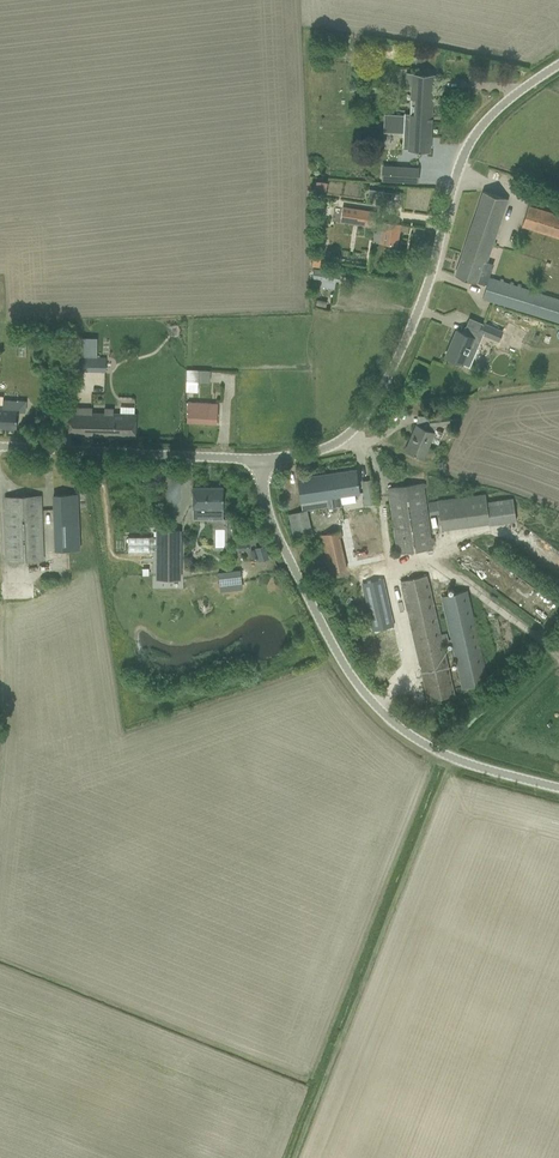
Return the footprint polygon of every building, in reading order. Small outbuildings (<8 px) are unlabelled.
[(407,73),(406,84),(411,85),(408,150),(418,151),(430,151),(434,74),(422,73),(407,73)] [(392,166),(391,181),(406,181),(406,167),(392,166)] [(370,189),(368,196),(380,198),(391,200),(393,193),(381,191),(370,189)] [(484,191),(455,275),(467,279),(476,282),(477,280),(481,270),(484,261),(487,262),(508,200),(495,195),(484,191)] [(558,239),(558,216),(528,206),(521,227),(520,231),(526,233),(527,229),(558,239)] [(385,243),(397,245),(400,224),(382,221),(381,222),(375,221),(376,212),(343,207),(341,221),(378,226),(377,232),(376,232),(374,242),(385,243)] [(314,268),(312,278),(319,279),(318,287),(330,288),(332,282),(339,283),(340,273),(314,268)] [(490,278),(483,299),(558,322),(558,299),(490,278)] [(510,311),(508,318),(517,320),(518,314),(510,311)] [(480,332),(500,341),(504,332),(484,323),(480,332)] [(446,356),(470,367),(481,341),(474,338),(477,331),(465,326),(462,333),(457,330),(446,356)] [(82,356),(96,357),(97,338),(83,337),(82,356)] [(79,372),(106,373),(106,359),(79,359),(79,372)] [(188,369),(187,389),(197,390),(198,381),(209,381),(210,370),(188,369)] [(16,427),(17,411),(28,412),(28,401),(0,400),(0,427),(16,427)] [(187,422),(216,424),(218,404),(188,402),(187,422)] [(68,422),(68,434),(136,436),(136,425),(136,413),(135,413),(120,413),(114,413),(114,408),(105,408),(104,413),(93,413),(93,407),(76,407),(76,414),(68,414),(68,422)] [(417,454),(424,457),(430,441),(438,444),(443,432),(435,429),(436,426),(450,424),(448,412),(428,415),(430,426),(428,430),(417,424),(406,450),(417,454)] [(297,478),(302,510),(328,506),(328,508),(341,506),(340,495),(360,492),(356,469),(297,478)] [(362,500),(363,507),(375,505),(372,481),(362,482),(365,499),(362,500)] [(434,537),(431,538),(423,483),(389,488),(399,554),(432,549),(432,544),(435,544),(434,537)] [(193,487),(193,519),(223,519),(223,487),(193,487)] [(53,495),(55,551),(79,550),(77,494),(53,495)] [(486,501),(485,494),(437,501),(439,514),(441,530),(489,523),(489,524),(514,521),(511,497),(486,501)] [(5,497),(7,560),(43,558),(41,496),(5,497)] [(429,515),(439,514),(437,501),(428,502),(429,515)] [(288,515),(294,537),(311,532),(306,510),(288,515)] [(158,579),(180,579),(181,529),(158,529),(158,579)] [(321,535),(329,572),(348,568),(340,530),(321,535)] [(248,542),(238,543),(238,551),(242,550),(242,554),(248,553),(248,542)] [(219,573),(220,586),(242,583),(241,570),(219,573)] [(403,580),(400,581),(427,701),(428,701),(454,696),(452,684),(444,645),(453,644),(463,689),(489,683),(468,591),(442,596),(452,638),(448,639),(447,633),(442,634),(429,575),(403,580)] [(334,583),(327,586),(330,593),(334,592),(336,587),(334,583)]
